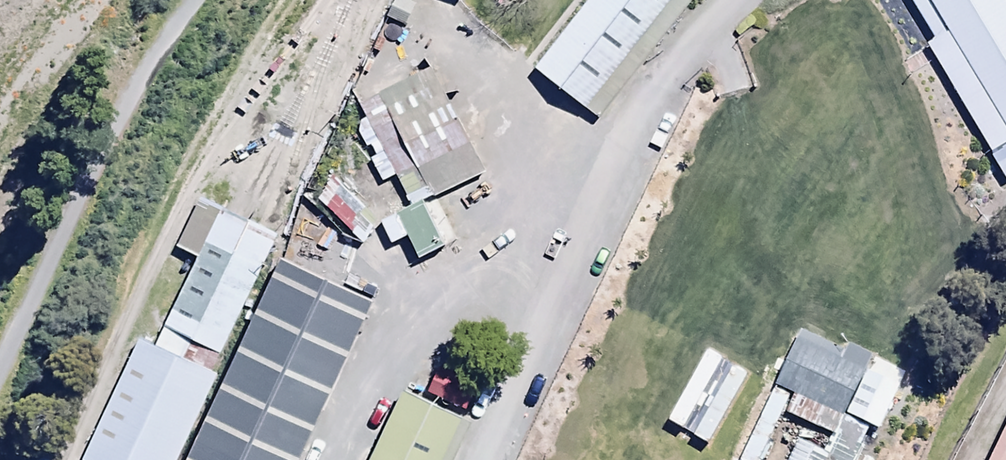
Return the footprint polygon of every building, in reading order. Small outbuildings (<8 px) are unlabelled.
[(405,0),(396,0),(386,19),(403,28),(415,5),(405,0)] [(700,0),(588,0),(533,73),(606,126),(700,0)] [(1005,172),(1005,0),(907,0),(1005,172)] [(434,199),(485,172),(430,68),(401,83),(394,70),(352,93),(366,120),(354,127),(367,152),(371,150),(375,158),(370,161),(382,185),(396,178),(411,207),(401,212),(398,206),(380,215),(395,243),(407,236),(421,261),(456,243),(434,199)] [(331,189),(317,205),(349,233),(363,218),(331,189)] [(232,209),(202,196),(181,243),(203,254),(169,324),(225,352),(274,228),(268,225),(257,221),(245,215),(232,209)] [(287,246),(197,459),(302,459),(376,283),(287,246)] [(143,337),(87,457),(92,459),(179,459),(219,372),(143,337)] [(853,349),(846,364),(796,341),(774,387),(792,395),(782,414),(831,437),(862,371),(870,375),(877,360),(853,349)] [(439,367),(426,393),(465,411),(478,386),(439,367)] [(400,397),(374,459),(456,459),(470,426),(400,397)] [(988,459),(1005,459),(1005,421),(988,459)] [(797,446),(790,459),(822,459),(797,446)]
